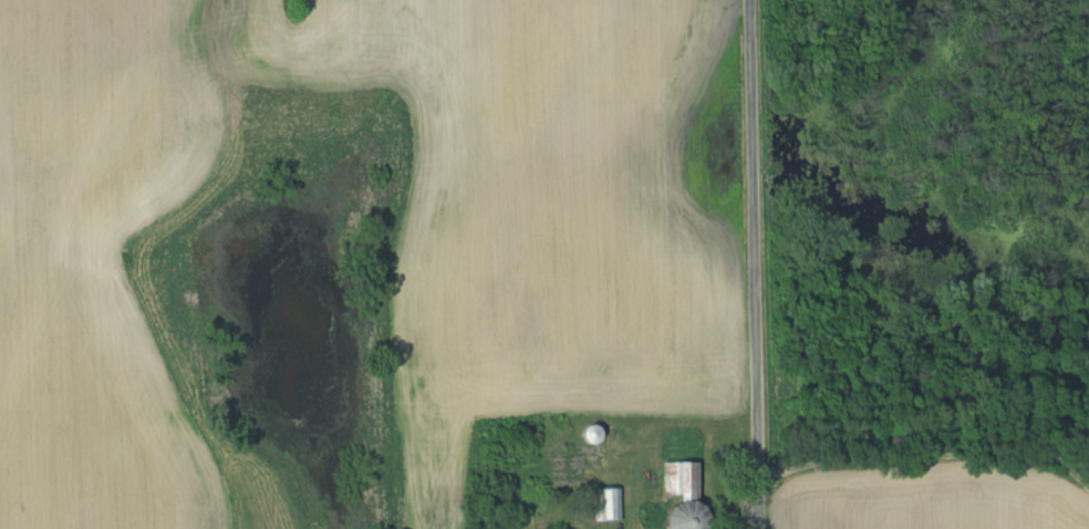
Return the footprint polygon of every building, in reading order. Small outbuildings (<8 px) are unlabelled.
[(577,442),(598,442),(598,427),(577,427),(577,442)] [(661,501),(662,528),(696,528),(696,502),(695,502),(694,462),(661,462),(661,501)] [(584,522),(617,522),(617,489),(584,489),(584,522)]
